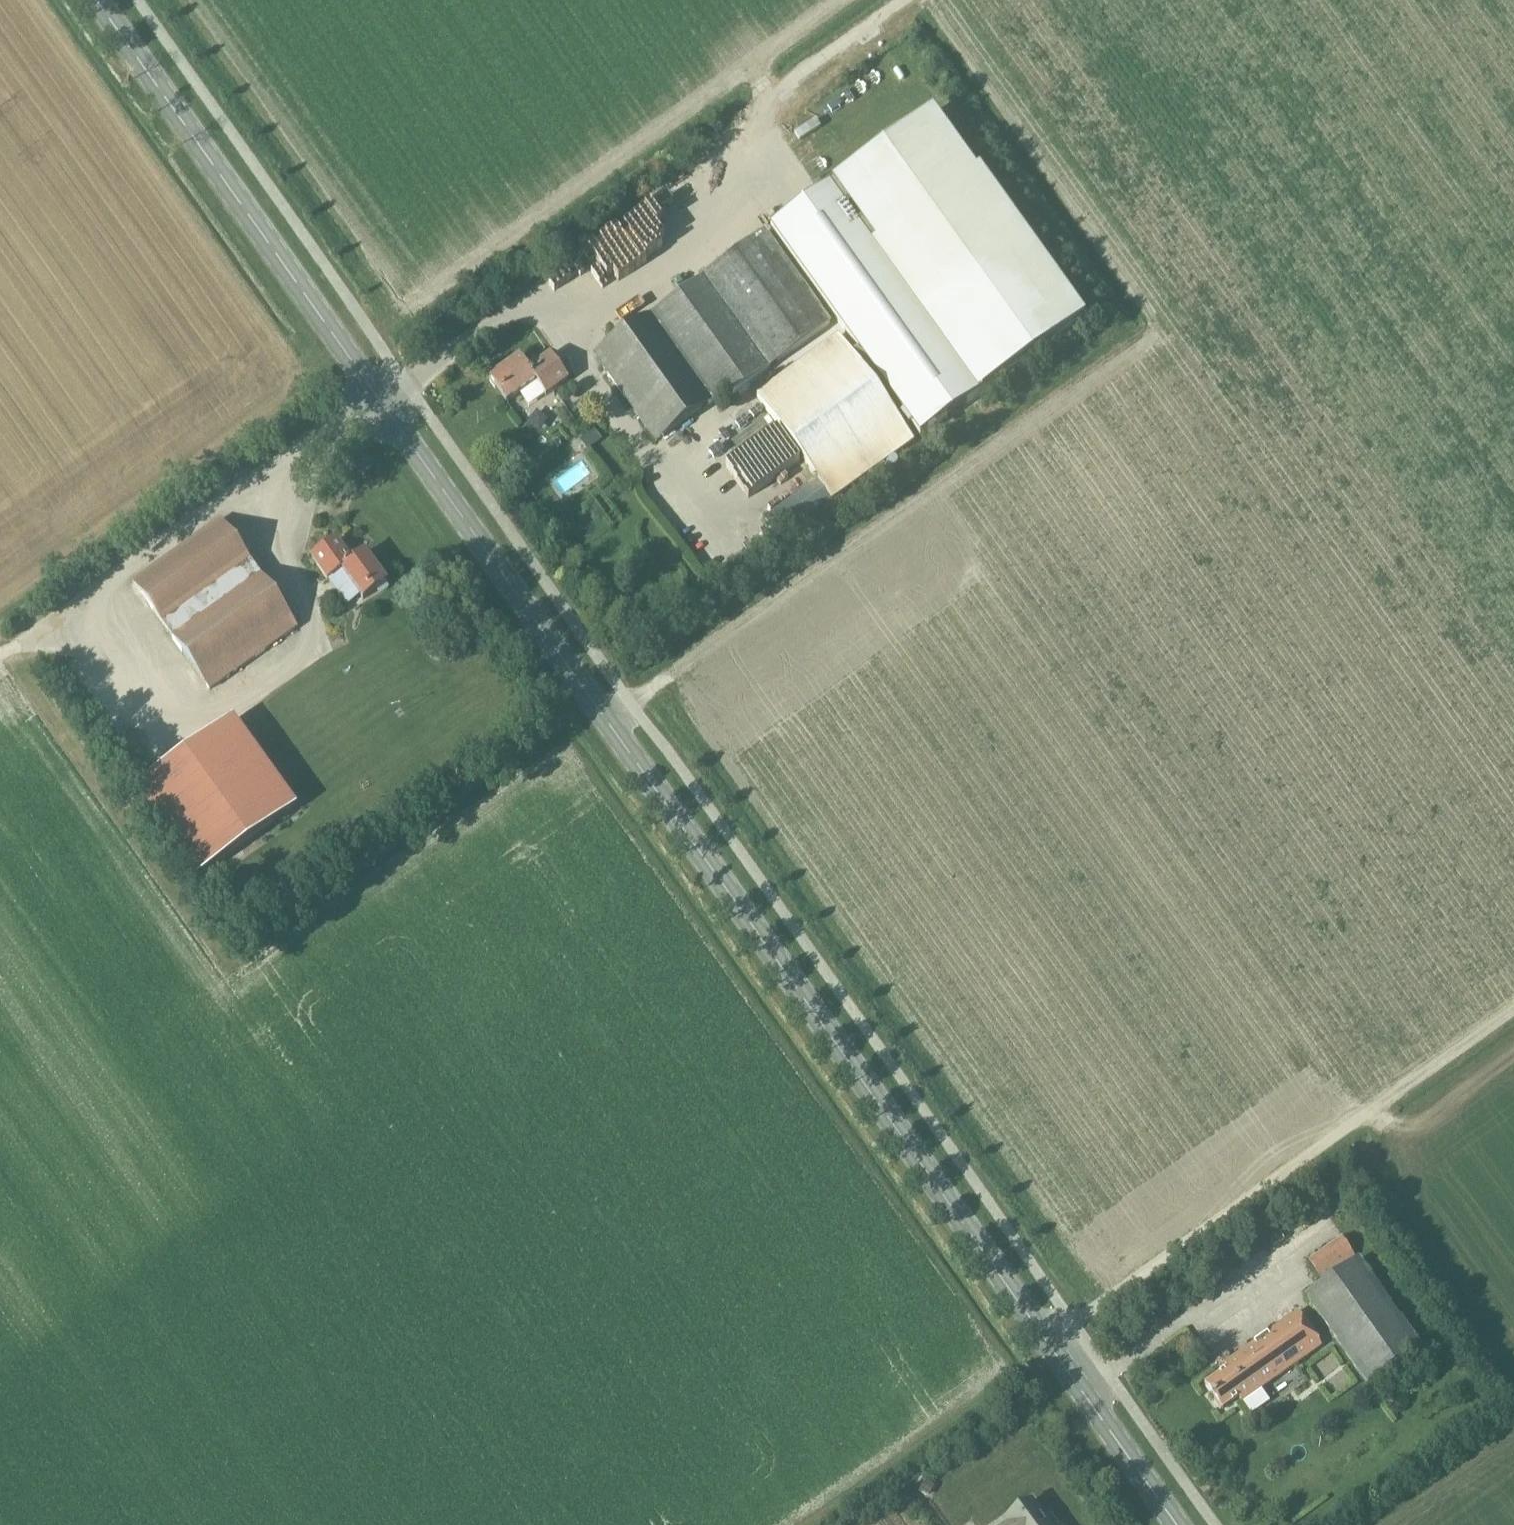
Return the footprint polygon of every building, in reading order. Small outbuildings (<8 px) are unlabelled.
[(858,350),(852,355),(864,371),(870,366),(919,435),(1080,320),(931,112),(770,228),(858,350)] [(593,354),(655,441),(707,404),(713,400),(717,405),(769,367),(768,366),(829,323),(763,231),(702,275),(702,276),(651,313),(593,354)] [(838,335),(756,394),(831,499),(913,440),(864,371),(852,355),(838,335)] [(535,381),(539,387),(545,395),(568,379),(550,354),(538,362),(534,357),(524,364),(519,357),(488,378),(505,402),(535,381)] [(193,506),(201,500),(198,495),(189,501),(193,506)] [(208,690),(295,628),(219,520),(132,582),(208,690)] [(357,557),(349,547),(344,550),(335,539),(310,557),(327,579),(341,569),(362,599),(386,582),(364,551),(357,557)] [(197,877),(296,806),(233,719),(134,789),(197,877)] [(1320,1278),(1352,1255),(1340,1238),(1308,1260),(1320,1278)] [(1366,1384),(1420,1346),(1358,1258),(1304,1296),(1366,1384)] [(1241,1401),(1319,1345),(1296,1312),(1224,1364),(1227,1369),(1204,1385),(1221,1408),(1237,1396),(1241,1401)] [(1004,1524),(1049,1524),(1031,1500),(1004,1519),(1007,1523),(1004,1524)]
